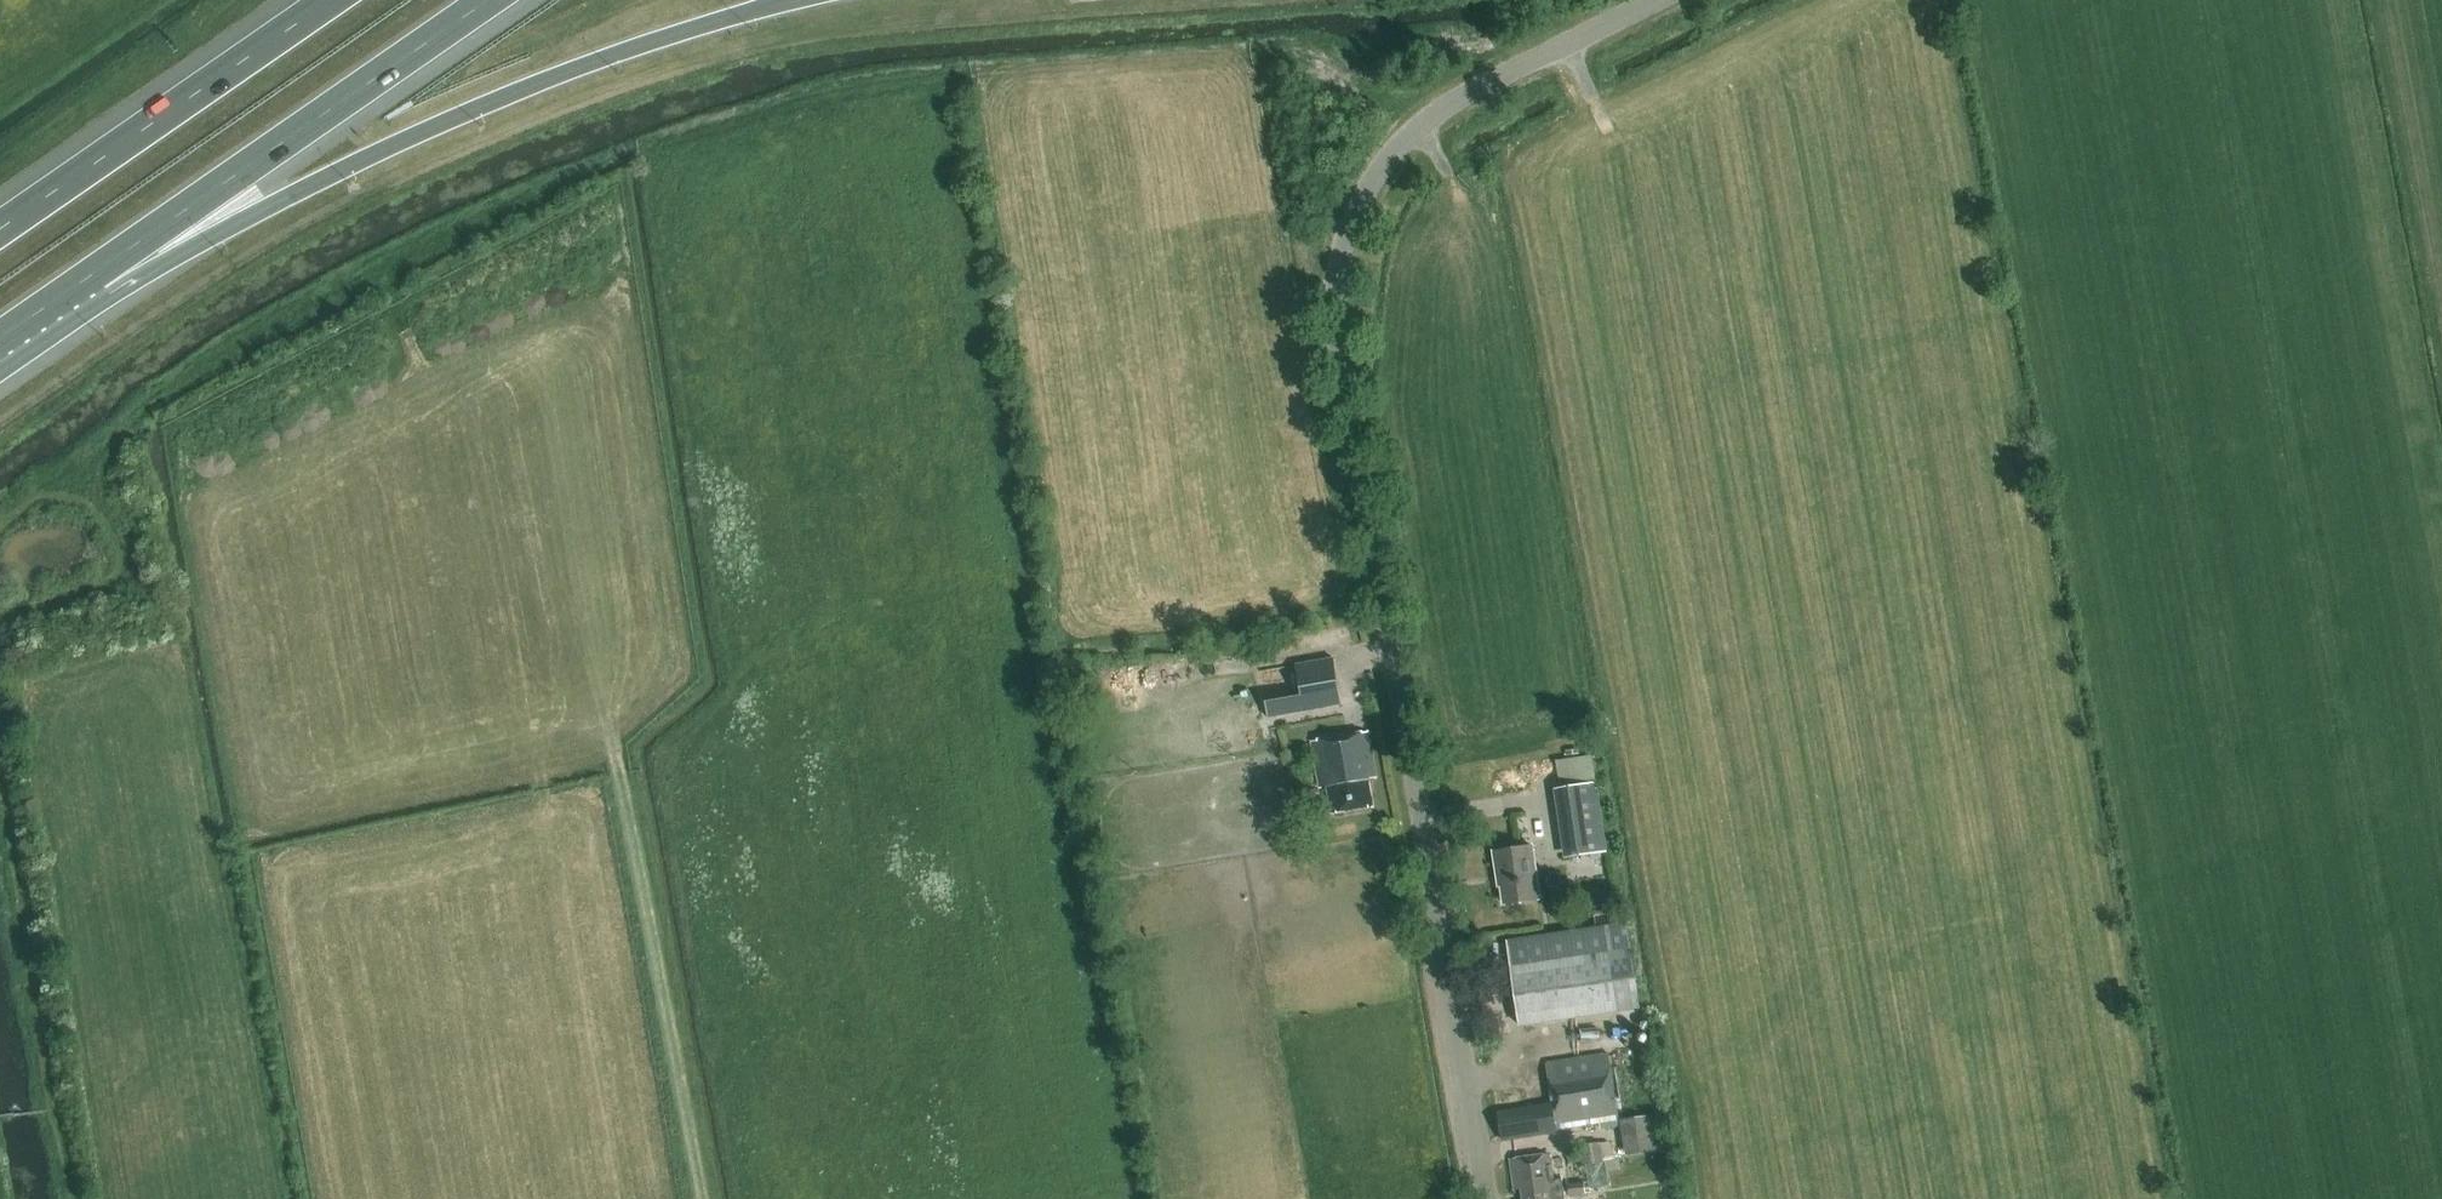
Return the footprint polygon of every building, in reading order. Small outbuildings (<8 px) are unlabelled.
[(1266,702),(1269,718),(1341,706),(1333,658),(1295,665),(1301,696),(1266,702)] [(1310,741),(1318,786),(1318,788),(1326,787),(1330,812),(1371,806),(1366,778),(1375,777),(1367,732),(1310,741)] [(1597,783),(1554,790),(1564,858),(1608,852),(1597,783)] [(1502,903),(1538,898),(1530,846),(1492,851),(1497,886),(1500,886),(1502,903)] [(1506,942),(1520,1027),(1641,1008),(1628,923),(1506,942)] [(1637,1067),(1611,1071),(1610,1066),(1607,1066),(1606,1057),(1544,1066),(1550,1103),(1496,1112),(1501,1140),(1556,1132),(1556,1128),(1619,1118),(1617,1107),(1622,1106),(1622,1110),(1643,1107),(1637,1067)] [(1656,1113),(1624,1119),(1629,1150),(1661,1144),(1656,1113)] [(1600,1143),(1574,1147),(1576,1166),(1602,1163),(1600,1143)] [(1560,1178),(1551,1179),(1548,1154),(1509,1159),(1512,1190),(1520,1189),(1521,1198),(1562,1198),(1560,1178)] [(1584,1182),(1567,1184),(1569,1196),(1586,1194),(1584,1182)]
